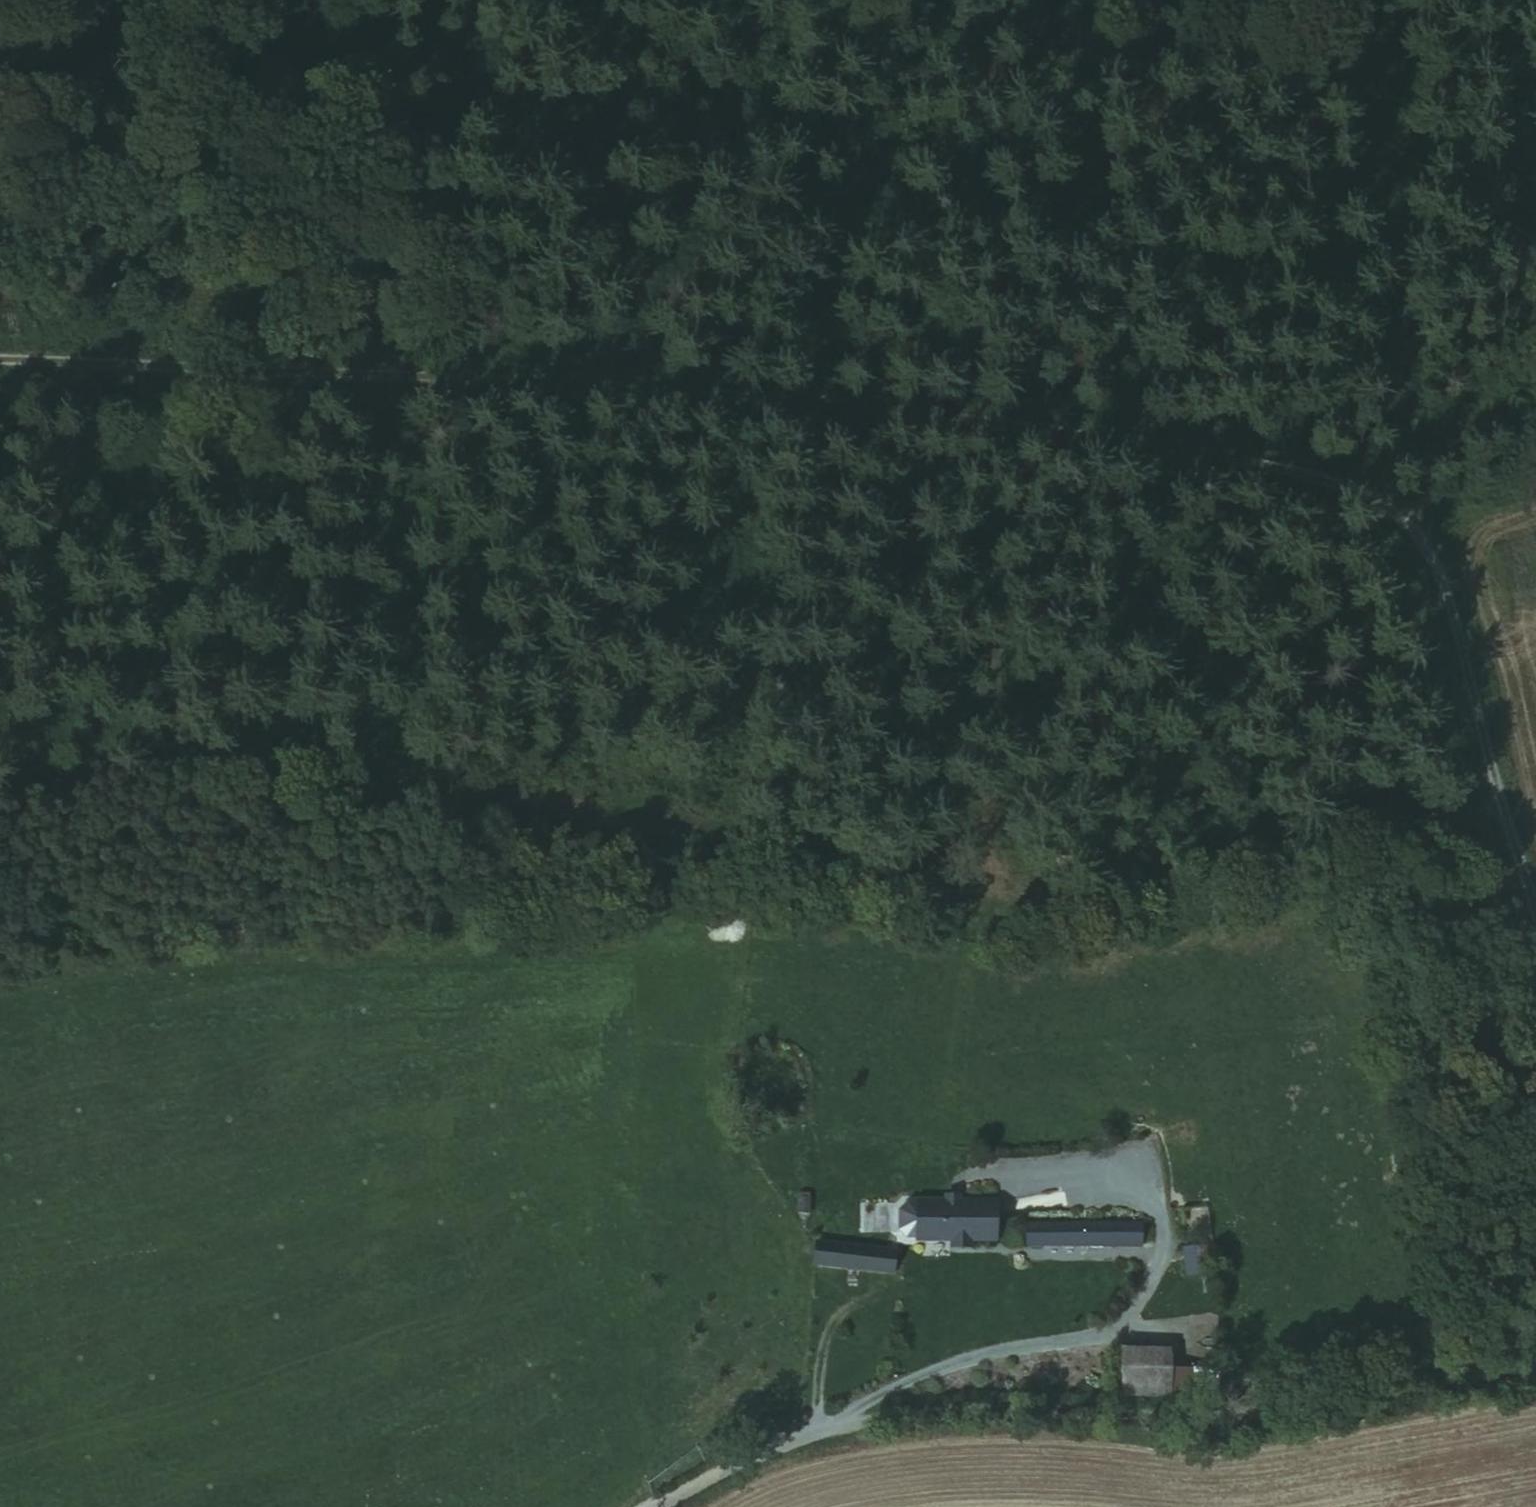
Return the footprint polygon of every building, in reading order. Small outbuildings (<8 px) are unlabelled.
[(902,1202),(894,1209),(894,1228),(902,1235),(913,1235),(913,1238),(946,1238),(946,1244),(967,1244),(967,1238),(990,1238),(990,1199),(913,1199),(913,1202),(902,1202)] [(1117,1220),(1023,1220),(1022,1243),(1115,1244),(1117,1220)] [(1136,1220),(1117,1220),(1115,1244),(1136,1244),(1136,1220)] [(1180,1235),(1184,1272),(1205,1271),(1201,1233),(1180,1235)] [(889,1250),(814,1245),(813,1263),(887,1269),(889,1250)] [(1205,1271),(1184,1272),(1185,1287),(1206,1285),(1205,1271)] [(1148,1327),(1099,1327),(1101,1379),(1149,1377),(1148,1327)]
